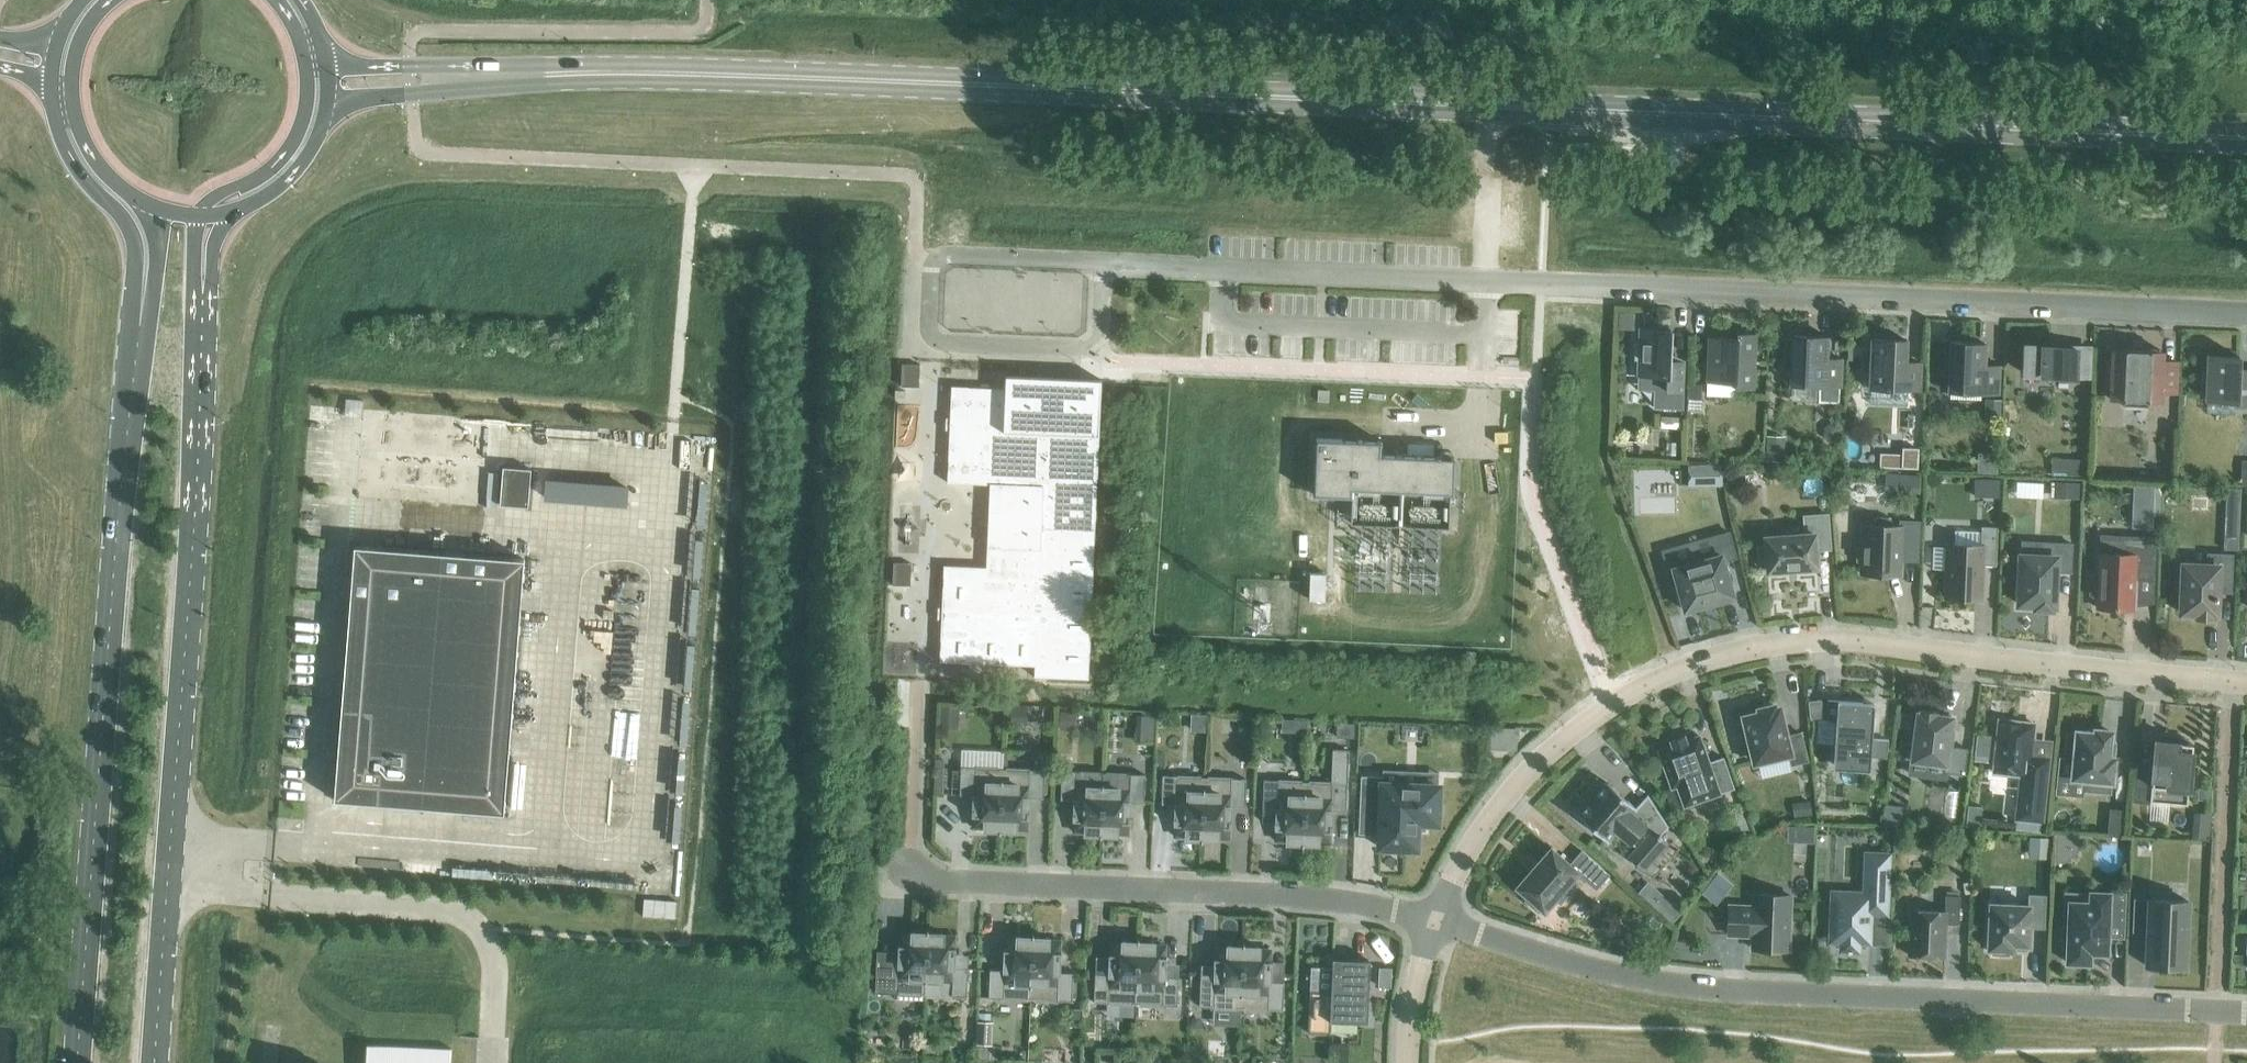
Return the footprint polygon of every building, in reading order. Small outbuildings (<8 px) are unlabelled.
[(1669,361),(1670,330),(1663,329),(1663,326),(1647,325),(1647,329),(1640,328),(1639,343),(1635,343),(1635,359),(1638,359),(1637,375),(1655,376),(1654,407),(1681,409),(1683,362),(1669,361)] [(1734,388),(1753,389),(1755,333),(1737,333),(1736,338),(1709,336),(1707,382),(1734,383),(1734,388)] [(1826,358),(1827,336),(1792,335),(1792,352),(1786,351),(1786,367),(1791,368),(1790,384),(1840,387),(1841,359),(1826,358)] [(1869,388),(1919,390),(1920,363),(1905,362),(1906,340),(1872,338),(1871,355),(1866,355),(1865,371),(1870,371),(1869,388)] [(1949,375),(1948,392),(1998,393),(1999,366),(1984,365),(1985,343),(1951,342),(1950,359),(1944,358),(1944,375),(1949,375)] [(2025,345),(2024,373),(2088,376),(2089,348),(2025,345)] [(2112,361),(2107,361),(2105,386),(2111,387),(2111,399),(2123,400),(2123,405),(2148,407),(2148,401),(2160,401),(2160,391),(2175,392),(2176,361),(2162,361),(2162,351),(2113,349),(2112,361)] [(2208,355),(2208,366),(2202,366),(2201,388),(2206,388),(2206,399),(2235,400),(2235,404),(2246,405),(2246,370),(2238,370),(2239,356),(2208,355)] [(901,386),(919,387),(920,365),(919,365),(902,364),(901,386)] [(1034,676),(1088,679),(1101,383),(1101,380),(1006,376),(1005,389),(968,387),(951,386),(947,483),(989,484),(986,567),(944,565),(939,662),(1034,666),(1034,676)] [(1688,384),(1688,398),(1701,398),(1701,384),(1688,384)] [(1688,398),(1688,410),(1701,410),(1701,398),(1688,398)] [(1984,398),(1984,420),(2000,420),(2001,399),(1984,398)] [(1660,416),(1659,427),(1680,428),(1681,417),(1660,416)] [(1766,436),(1765,461),(1784,462),(1785,436),(1766,436)] [(1454,456),(1453,456),(1380,454),(1381,442),(1380,441),(1316,439),(1316,441),(1314,495),(1315,495),(1351,497),(1352,497),(1352,490),(1401,491),(1450,493),(1453,493),(1453,491),(1454,456)] [(1978,452),(1977,473),(1997,473),(1997,453),(1978,452)] [(2052,458),(2052,475),(2083,476),(2084,459),(2052,458)] [(503,467),(500,505),(528,507),(531,469),(503,467)] [(1721,467),(1688,468),(1688,485),(1722,485),(1721,467)] [(1890,473),(1889,485),(1903,486),(1903,492),(1919,493),(1920,475),(1890,473)] [(1974,479),(1974,496),(1999,496),(1999,479),(1974,479)] [(2051,482),(2051,494),(2079,495),(2079,483),(2051,482)] [(2133,486),(2132,513),(2153,514),(2160,514),(2161,487),(2133,486)] [(1830,549),(1828,514),(1803,516),(1804,534),(1765,537),(1766,545),(1757,546),(1758,563),(1767,563),(1768,571),(1817,568),(1816,550),(1830,549)] [(1917,560),(1919,522),(1900,521),(1900,526),(1891,526),(1891,522),(1888,518),(1877,517),(1874,521),(1873,525),(1862,525),(1862,547),(1857,547),(1856,560),(1861,561),(1860,573),(1900,575),(1901,559),(1917,560)] [(1996,565),(1997,527),(1981,526),(1980,545),(1948,544),(1946,598),(1979,599),(1981,565),(1996,565)] [(1736,557),(1728,532),(1714,536),(1720,555),(1692,563),(1690,557),(1666,564),(1671,585),(1677,583),(1684,610),(1703,605),(1703,606),(1704,605),(1713,602),(1713,603),(1715,602),(1733,597),(1723,561),(1736,557)] [(2153,579),(2155,538),(2124,536),(2123,554),(2099,553),(2098,574),(2093,573),(2090,577),(2089,594),(2092,597),(2098,598),(2097,608),(2133,609),(2135,578),(2153,579)] [(2224,536),(2223,549),(2237,550),(2238,536),(2224,536)] [(2070,572),(2071,544),(2044,542),(2043,557),(2020,555),(2020,560),(2014,559),(2013,578),(2019,578),(2018,604),(2035,605),(2035,608),(2051,608),(2051,605),(2053,605),(2055,571),(2070,572)] [(354,546),(334,800),(504,813),(524,559),(354,546)] [(2231,585),(2232,554),(2207,553),(2206,565),(2183,565),(2182,582),(2177,582),(2177,599),(2181,600),(2181,613),(2196,613),(2196,618),(2212,619),(2212,614),(2216,614),(2217,584),(2231,585)] [(911,563),(894,563),(893,585),(910,585),(911,563)] [(1821,700),(1808,701),(1809,718),(1822,717),(1821,700)] [(1873,716),(1874,703),(1827,700),(1829,720),(1836,721),(1833,765),(1850,766),(1849,767),(1857,768),(1857,766),(1870,767),(1870,757),(1886,758),(1889,740),(1872,739),(1873,723),(1875,723),(1876,717),(1873,716)] [(1786,736),(1779,708),(1774,709),(1774,705),(1759,709),(1760,712),(1744,716),(1745,723),(1739,724),(1743,739),(1749,738),(1755,762),(1788,753),(1791,764),(1807,760),(1801,732),(1786,736)] [(1950,732),(1952,717),(1935,714),(1936,712),(1920,710),(1920,712),(1917,712),(1911,760),(1944,764),(1943,772),(1964,775),(1968,749),(1952,747),(1954,733),(1950,732)] [(1060,711),(1059,728),(1076,729),(1076,712),(1060,711)] [(1898,712),(1896,727),(1909,728),(1911,714),(1898,712)] [(1191,713),(1190,731),(1206,731),(1207,714),(1191,713)] [(1296,720),(1296,732),(1307,733),(1307,720),(1296,720)] [(1999,720),(1993,772),(2021,775),(2016,819),(2041,822),(2048,758),(2030,756),(2034,724),(1999,720)] [(1336,723),(1336,737),(1355,737),(1355,723),(1336,723)] [(1490,726),(1489,749),(1517,749),(1517,727),(1490,726)] [(2108,758),(2111,732),(2095,730),(2095,734),(2077,732),(2076,735),(2066,734),(2064,756),(2074,757),(2072,778),(2111,781),(2114,758),(2108,758)] [(1977,734),(1975,755),(1988,756),(1990,735),(1977,734)] [(1684,735),(1682,736),(1672,740),(1670,740),(1671,742),(1672,745),(1659,750),(1672,787),(1677,785),(1685,805),(1734,788),(1723,757),(1709,762),(1699,735),(1685,740),(1684,737),(1685,737),(1684,735)] [(2187,785),(2188,786),(2192,744),(2186,743),(2186,738),(2162,736),(2162,741),(2155,740),(2152,772),(2137,770),(2134,800),(2173,803),(2174,802),(2173,802),(2175,784),(2187,785)] [(1302,843),(1318,844),(1318,842),(1330,843),(1330,831),(1332,831),(1332,825),(1331,825),(1331,811),(1346,811),(1347,783),(1348,750),(1333,750),(1331,783),(1305,782),(1302,843)] [(999,833),(1000,833),(1002,769),(961,767),(959,795),(974,796),(973,809),(971,809),(971,816),(973,816),(972,828),(984,828),(984,830),(999,830),(999,833)] [(1002,769),(1000,833),(1000,830),(1015,831),(1016,829),(1027,830),(1027,818),(1029,818),(1029,812),(1028,812),(1028,798),(1043,798),(1044,770),(1002,769)] [(1085,834),(1101,835),(1103,787),(1076,786),(1077,772),(1062,771),(1060,799),(1075,800),(1074,813),(1072,813),(1072,820),(1074,820),(1073,832),(1085,832),(1085,834)] [(1103,787),(1101,835),(1116,835),(1116,834),(1128,834),(1128,823),(1130,823),(1130,816),(1129,816),(1129,802),(1144,803),(1145,775),(1130,774),(1129,788),(1103,787)] [(1186,838),(1201,839),(1204,777),(1162,775),(1161,803),(1176,804),(1175,818),(1173,818),(1173,825),(1175,825),(1174,836),(1186,837),(1186,838)] [(1361,776),(1359,813),(1380,814),(1379,847),(1416,849),(1417,830),(1424,830),(1424,823),(1437,823),(1439,786),(1383,783),(1383,777),(1361,776)] [(1204,777),(1201,839),(1217,840),(1217,838),(1229,839),(1229,827),(1231,827),(1231,820),(1230,820),(1230,806),(1245,807),(1246,779),(1204,777)] [(1287,843),(1302,843),(1305,782),(1264,780),(1262,808),(1277,808),(1276,822),(1274,822),(1274,829),(1276,829),(1275,841),(1287,841),(1287,843)] [(1635,848),(1629,855),(1644,868),(1669,841),(1661,834),(1668,826),(1647,794),(1635,807),(1606,782),(1577,815),(1606,840),(1615,831),(1635,848)] [(1809,801),(1792,803),(1794,816),(1811,814),(1809,801)] [(1885,804),(1882,824),(1900,827),(1902,806),(1885,804)] [(1743,813),(1727,818),(1733,834),(1748,828),(1743,813)] [(2191,830),(2191,837),(2209,838),(2209,830),(2191,830)] [(2029,837),(2028,857),(2048,858),(2049,838),(2029,837)] [(1596,889),(1608,874),(1582,851),(1570,864),(1551,847),(1538,862),(1529,872),(1516,887),(1528,897),(1525,901),(1538,912),(1541,909),(1544,912),(1555,899),(1560,904),(1573,889),(1568,884),(1578,873),(1596,889)] [(1886,914),(1889,854),(1866,853),(1864,893),(1832,892),(1830,941),(1841,941),(1841,950),(1847,950),(1847,953),(1851,953),(1852,951),(1858,951),(1858,942),(1869,943),(1871,913),(1886,914)] [(1717,872),(1701,892),(1716,904),(1732,884),(1717,872)] [(1661,892),(1651,904),(1672,922),(1682,911),(1661,892)] [(2122,928),(2123,928),(2124,894),(2090,892),(2090,903),(2069,902),(2068,928),(2063,927),(2062,945),(2067,945),(2067,962),(2089,963),(2090,952),(2106,953),(2107,936),(2109,936),(2109,935),(2107,935),(2108,924),(2122,925),(2122,928)] [(1752,948),(1788,950),(1790,896),(1754,894),(1753,906),(1729,905),(1728,934),(1743,935),(1744,932),(1752,932),(1752,948)] [(2028,894),(2028,905),(1990,904),(1988,949),(1992,949),(1992,954),(2008,955),(2008,950),(2012,950),(2013,944),(2024,945),(2023,950),(2025,950),(2025,945),(2028,945),(2028,927),(2044,928),(2045,895),(2028,894)] [(1958,924),(1960,896),(1945,895),(1944,912),(1911,910),(1909,955),(1944,957),(1945,924),(1958,924)] [(644,899),(642,916),(675,919),(676,901),(644,899)] [(2146,965),(2185,967),(2188,901),(2134,899),(2132,932),(2147,932),(2146,965)] [(925,995),(926,981),(925,981),(928,930),(927,930),(927,933),(912,932),(911,934),(900,934),(900,945),(898,945),(897,952),(899,952),(899,966),(884,965),(883,993),(925,995)] [(925,981),(926,981),(952,982),(952,996),(966,997),(968,969),(953,968),(954,954),(956,954),(956,948),(954,948),(955,936),(943,936),(943,934),(928,933),(928,930),(925,981)] [(988,998),(1030,999),(1033,935),(1032,935),(1032,938),(1017,937),(1017,939),(1005,938),(1005,950),(1003,950),(1003,956),(1005,956),(1004,970),(990,970),(988,998)] [(1033,935),(1030,999),(1072,1001),(1073,973),(1059,973),(1059,959),(1061,959),(1061,952),(1060,952),(1060,941),(1049,940),(1049,938),(1034,938),(1034,935),(1033,935)] [(1094,1002),(1136,1004),(1138,939),(1138,942),(1122,941),(1122,943),(1111,943),(1110,954),(1109,954),(1108,961),(1110,961),(1109,975),(1095,974),(1094,1002)] [(1138,939),(1136,1004),(1177,1006),(1179,978),(1164,977),(1165,963),(1167,963),(1167,957),(1165,957),(1166,945),(1154,945),(1154,943),(1139,942),(1139,939),(1138,939)] [(1199,1007),(1241,1008),(1244,944),(1243,944),(1243,946),(1228,946),(1228,948),(1216,947),(1216,959),(1214,959),(1214,965),(1215,965),(1215,979),(1200,979),(1199,1007)] [(1244,944),(1241,1008),(1282,1010),(1284,982),(1269,982),(1270,968),(1272,968),(1272,961),(1270,961),(1271,949),(1259,949),(1259,947),(1244,947),(1244,944)] [(1308,1033),(1330,1034),(1330,1021),(1367,1023),(1370,965),(1372,965),(1372,964),(1368,964),(1368,960),(1345,959),(1345,963),(1331,962),(1330,964),(1332,964),(1331,992),(1310,991),(1308,1033)] [(1379,967),(1378,986),(1391,987),(1392,968),(1379,967)] [(1066,1008),(1065,1025),(1080,1026),(1081,1008),(1066,1008)] [(979,1012),(978,1021),(990,1022),(990,1013),(979,1012)] [(365,1062),(450,1062),(451,1048),(366,1044),(365,1062)]
